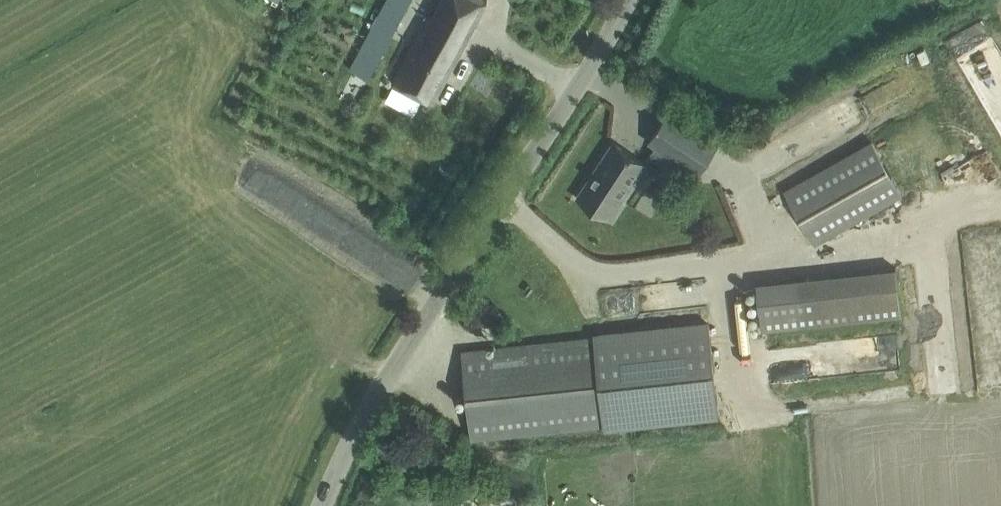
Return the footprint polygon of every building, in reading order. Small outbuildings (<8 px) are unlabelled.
[(350,69),(369,78),(405,9),(388,0),(386,0),(350,69)] [(394,80),(433,101),(488,0),(441,0),(431,18),(426,15),(394,80)] [(718,146),(669,113),(649,143),(699,175),(718,146)] [(645,164),(646,162),(614,141),(577,197),(609,218),(623,197),(620,195),(641,162),(645,164)] [(815,243),(901,194),(902,194),(872,141),(785,191),(815,243)] [(762,330),(902,314),(896,267),(757,282),(762,330)] [(472,438),(604,424),(605,431),(718,419),(708,323),(594,335),(595,337),(463,351),(472,438)] [(887,347),(883,365),(900,369),(907,339),(887,335),(884,346),(887,347)]
